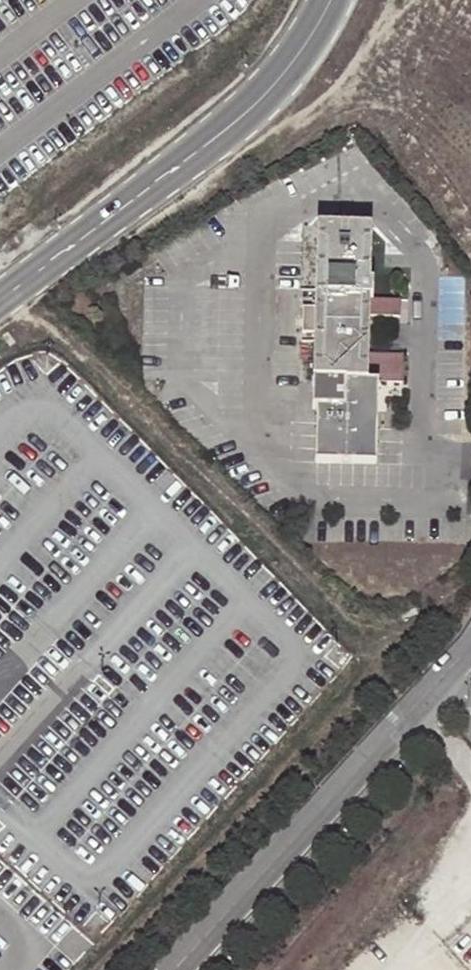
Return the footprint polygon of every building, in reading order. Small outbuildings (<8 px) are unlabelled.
[(369,284),(369,229),(314,228),(313,310),(301,309),(301,335),(313,335),(312,411),(317,411),(316,465),(377,465),(378,412),(378,403),(378,394),(378,384),(367,384),(368,354),(368,312),(368,301),(368,300),(371,300),(372,284),(369,284)] [(381,301),(368,301),(368,312),(381,312),(381,301)]
